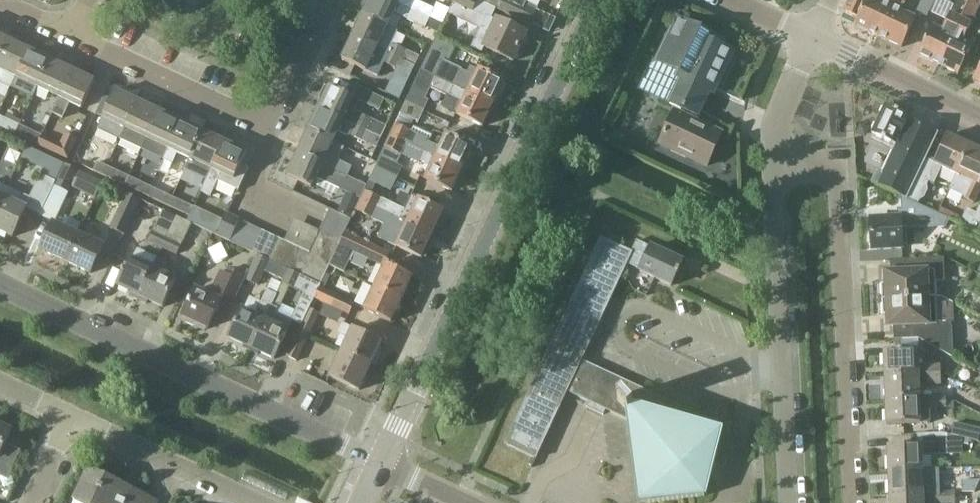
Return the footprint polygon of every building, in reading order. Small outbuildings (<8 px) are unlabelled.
[(363,15),(387,26),(393,14),(428,30),(433,20),(389,0),(370,0),(363,15)] [(433,20),(445,26),(450,17),(413,0),(389,0),(433,20)] [(478,12),(483,1),(480,0),(459,0),(458,3),(478,12)] [(505,13),(511,0),(491,0),(488,5),(505,13)] [(511,0),(505,13),(530,25),(536,12),(524,6),(527,0),(511,0)] [(845,13),(858,19),(855,26),(879,37),(893,7),(896,0),(884,0),(883,3),(877,0),(851,0),(845,13)] [(936,0),(923,0),(916,14),(927,19),(936,0)] [(939,66),(959,75),(973,46),(964,41),(979,7),(979,0),(970,0),(963,16),(939,66)] [(893,7),(879,37),(902,48),(916,19),(901,11),(893,7)] [(919,56),(939,66),(963,16),(957,13),(956,16),(951,14),(942,31),(933,27),(919,56)] [(363,15),(353,37),(377,49),(406,63),(419,69),(424,59),(381,39),(387,26),(363,15)] [(486,16),(480,30),(473,45),(483,50),(484,45),(485,46),(484,48),(514,62),(521,47),(525,47),(528,40),(526,36),(526,34),(497,21),(496,21),(486,16)] [(680,21),(659,63),(653,60),(639,90),(698,119),(709,95),(711,96),(731,52),(717,45),(716,46),(709,43),(712,38),(722,43),(723,42),(680,21)] [(377,49),(353,37),(342,60),(366,71),(373,57),(402,71),(406,63),(377,49)] [(422,71),(438,79),(469,93),(494,105),(498,96),(502,98),(508,86),(504,84),(505,83),(479,71),(475,80),(464,75),(463,79),(443,69),(449,55),(452,56),(457,47),(437,38),(422,71)] [(16,78),(29,51),(8,41),(0,57),(0,83),(11,89),(16,78)] [(16,78),(38,88),(51,61),(29,51),(16,78)] [(38,88),(60,99),(73,71),(51,61),(38,88)] [(73,71),(60,99),(53,115),(63,120),(71,104),(83,109),(95,82),(73,71)] [(422,71),(406,103),(426,112),(432,99),(429,98),(433,89),(461,101),(456,112),(459,114),(458,115),(484,127),(494,105),(469,93),(438,79),(422,71)] [(319,110),(343,121),(354,126),(370,133),(383,139),(389,127),(349,108),(354,98),(330,87),(329,89),(325,87),(319,99),(323,101),(319,110)] [(386,99),(359,87),(354,98),(380,111),(386,99)] [(114,132),(122,136),(138,102),(116,92),(103,119),(117,125),(114,132)] [(142,150),(147,139),(160,112),(159,112),(161,108),(150,103),(148,107),(138,102),(122,136),(121,139),(142,150)] [(421,123),(426,112),(406,103),(401,113),(421,123)] [(872,183),(903,198),(903,197),(908,200),(927,160),(939,134),(909,119),(910,118),(886,106),(873,135),(874,135),(871,141),(885,148),(888,142),(896,146),(882,174),(878,172),(872,183)] [(319,110),(309,132),(333,143),(343,121),(319,110)] [(155,155),(164,160),(181,122),(160,112),(147,139),(159,145),(155,155)] [(675,113),(660,145),(707,167),(722,134),(698,123),(675,113)] [(16,136),(21,125),(0,116),(0,129),(16,136)] [(181,122),(164,160),(172,164),(177,154),(190,160),(203,132),(181,122)] [(398,123),(392,137),(409,145),(415,131),(398,123)] [(16,136),(38,146),(43,136),(21,125),(16,136)] [(870,129),(861,125),(857,134),(862,136),(868,134),(870,129)] [(365,144),(370,133),(354,126),(349,137),(365,144)] [(190,160),(212,170),(225,143),(203,132),(190,160)] [(309,132),(298,154),(322,165),(333,143),(309,132)] [(43,136),(38,146),(69,160),(79,139),(68,134),(63,145),(43,136)] [(426,141),(422,151),(463,170),(474,148),(446,135),(440,148),(426,141)] [(935,163),(927,160),(908,200),(920,205),(923,198),(927,196),(930,189),(929,185),(930,183),(935,185),(942,168),(957,175),(971,146),(948,136),(935,163)] [(409,145),(392,137),(387,147),(422,164),(423,162),(432,166),(426,180),(453,192),(463,170),(422,151),(409,145)] [(225,143),(212,170),(201,194),(211,199),(214,190),(218,182),(239,192),(249,169),(242,166),(248,153),(225,143)] [(957,175),(950,190),(965,197),(964,199),(975,203),(979,192),(979,151),(971,146),(957,175)] [(341,190),(361,200),(365,192),(367,187),(347,177),(333,170),(327,167),(322,165),(298,154),(288,177),(312,188),(318,175),(343,186),(341,190)] [(82,167),(103,177),(108,166),(87,156),(82,167)] [(382,158),(377,168),(401,180),(406,169),(382,158)] [(67,165),(59,182),(57,188),(71,194),(81,171),(67,165)] [(103,177),(125,187),(130,176),(108,166),(103,177)] [(401,180),(377,168),(371,181),(376,184),(395,193),(401,180)] [(27,209),(41,216),(56,183),(41,176),(30,199),(7,189),(4,197),(0,205),(0,232),(13,238),(27,209)] [(125,187),(146,197),(151,187),(130,176),(125,187)] [(367,187),(365,192),(371,195),(376,184),(371,181),(370,181),(367,187)] [(146,197),(168,207),(173,197),(151,187),(146,197)] [(361,200),(361,201),(433,235),(444,212),(412,197),(406,211),(371,195),(365,192),(361,200)] [(128,193),(111,229),(126,236),(143,200),(128,193)] [(173,197),(168,207),(190,218),(195,207),(173,197)] [(903,197),(903,198),(903,210),(899,210),(899,218),(871,219),(873,251),(903,249),(902,229),(918,229),(945,227),(949,219),(920,205),(908,200),(903,197)] [(375,220),(386,225),(380,239),(422,259),(423,256),(427,258),(432,246),(429,245),(433,235),(361,201),(356,211),(375,220)] [(970,228),(979,232),(979,206),(977,212),(970,228)] [(961,223),(970,228),(977,212),(968,208),(961,223)] [(330,210),(325,221),(347,231),(352,220),(330,210)] [(148,242),(163,249),(177,220),(162,213),(148,242)] [(228,215),(222,228),(218,237),(243,249),(253,227),(228,215)] [(177,220),(163,249),(178,256),(192,226),(177,220)] [(347,231),(325,221),(321,232),(342,242),(347,231)] [(41,251),(66,263),(79,235),(54,224),(41,251)] [(262,231),(253,227),(243,249),(252,253),(262,231)] [(272,236),(262,231),(252,253),(259,256),(262,258),(272,236)] [(342,242),(321,232),(316,242),(337,252),(342,242)] [(344,245),(359,252),(386,265),(390,267),(396,255),(350,233),(344,245)] [(79,235),(66,263),(91,274),(104,247),(79,235)] [(282,240),(272,236),(262,258),(270,262),(271,262),(282,240)] [(707,497),(724,431),(709,427),(710,423),(711,423),(712,421),(582,362),(625,270),(628,264),(631,253),(601,239),(505,445),(536,460),(568,392),(589,402),(587,407),(604,415),(606,410),(628,420),(639,502),(655,502),(707,497)] [(292,245),(282,240),(271,262),(281,267),(292,245)] [(651,248),(637,241),(631,253),(628,264),(641,270),(640,272),(672,286),(683,262),(651,248)] [(337,252),(316,242),(310,254),(321,286),(337,252)] [(301,249),(292,245),(281,267),(291,271),(301,249)] [(348,275),(359,252),(344,245),(333,268),(348,275)] [(310,254),(301,249),(291,271),(321,286),(310,254)] [(270,262),(262,258),(259,256),(247,281),(259,286),(270,262)] [(882,285),(882,301),(937,298),(936,281),(945,281),(944,258),(909,260),(910,272),(886,273),(887,284),(882,285)] [(130,297),(138,301),(153,270),(129,259),(117,286),(132,293),(130,297)] [(153,270),(138,301),(147,305),(149,301),(164,308),(176,281),(166,276),(168,270),(166,269),(168,264),(158,260),(153,270)] [(286,282),(290,271),(281,267),(271,263),(267,273),(286,282)] [(386,265),(375,288),(403,300),(413,277),(390,267),(386,265)] [(321,286),(291,271),(285,284),(304,293),(301,299),(312,304),(321,286)] [(221,303),(223,303),(225,297),(236,302),(247,278),(236,273),(233,279),(220,273),(210,296),(196,290),(184,317),(209,329),(221,303)] [(403,300),(375,288),(365,311),(392,323),(403,300)] [(318,301),(353,317),(359,305),(324,289),(318,301)] [(230,339),(252,349),(272,307),(278,295),(267,291),(256,316),(243,310),(230,339)] [(937,298),(882,301),(883,316),(888,316),(888,328),(912,326),(913,339),(919,339),(953,358),(952,323),(938,324),(937,298)] [(272,307),(252,349),(275,360),(288,331),(292,322),(276,314),(278,309),(272,307)] [(310,309),(300,331),(309,336),(320,313),(310,309)] [(383,343),(343,325),(339,333),(349,338),(342,353),(371,367),(372,366),(375,368),(380,357),(377,355),(383,343)] [(309,336),(300,331),(288,357),(297,361),(309,336)] [(884,352),(885,377),(941,375),(941,364),(926,364),(926,350),(884,352)] [(366,378),(371,367),(342,353),(330,377),(360,391),(362,386),(365,386),(368,379),(366,378)] [(885,377),(886,402),(920,401),(919,380),(927,379),(927,386),(941,385),(941,375),(885,377)] [(947,400),(920,401),(886,402),(887,425),(921,424),(920,411),(947,410),(947,400)] [(951,436),(979,442),(979,435),(979,430),(954,424),(951,436)] [(7,474),(15,457),(17,453),(5,447),(11,432),(0,427),(0,471),(7,474)] [(888,447),(889,472),(923,471),(922,455),(949,454),(948,434),(921,435),(921,446),(888,447)] [(159,501),(90,469),(75,502),(77,502),(158,502),(159,501)] [(889,472),(890,497),(940,494),(940,470),(923,471),(889,472)] [(890,502),(955,502),(955,494),(940,494),(890,497),(890,502)]
